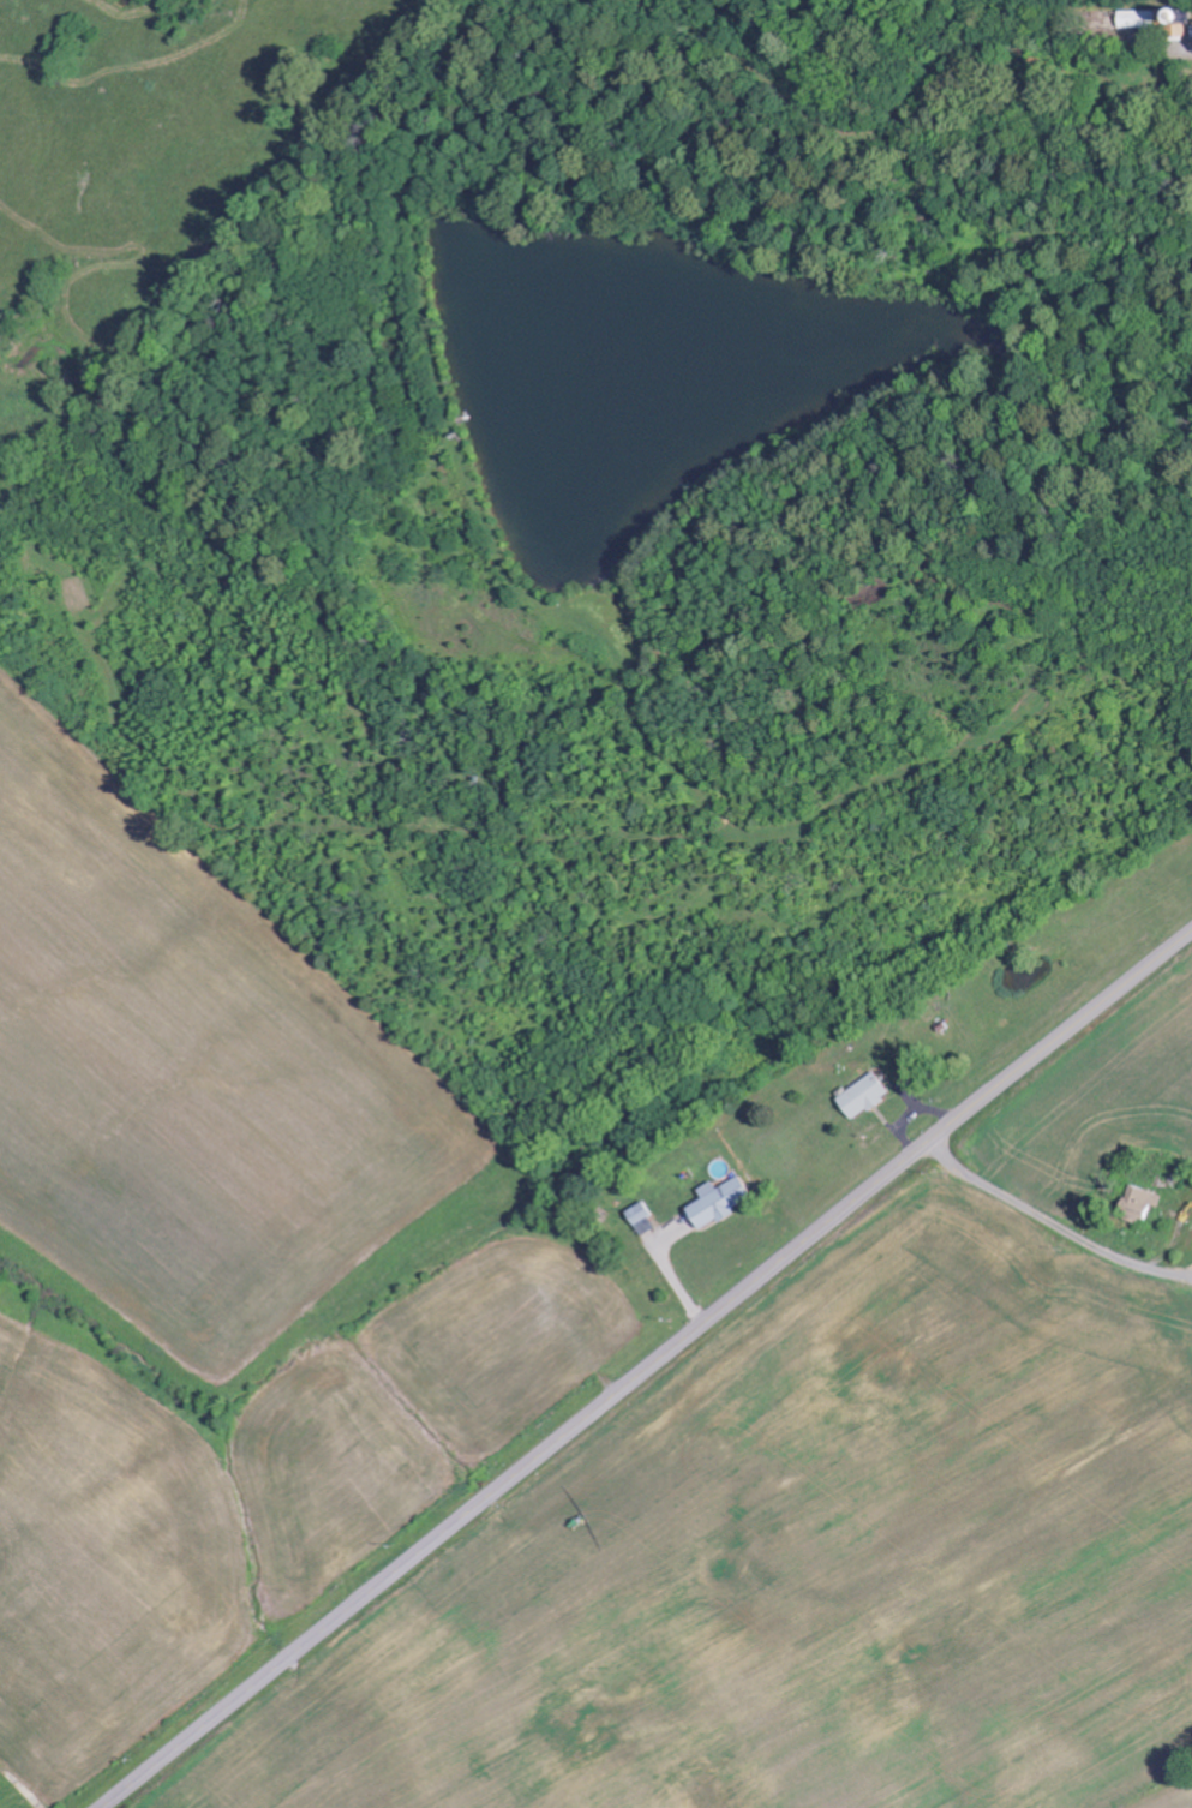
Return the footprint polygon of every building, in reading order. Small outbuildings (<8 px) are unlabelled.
[(1130,28),(1166,27),(1165,11),(1139,12),(1139,19),(1130,20),(1130,28)] [(1168,11),(1168,38),(1191,38),(1191,25),(1184,25),(1184,11),(1168,11)] [(899,1095),(884,1072),(846,1098),(860,1120),(899,1095)] [(722,1189),(718,1182),(703,1190),(709,1199),(694,1209),(707,1231),(760,1199),(746,1175),(722,1189)] [(661,1229),(650,1203),(633,1210),(644,1236),(661,1229)]
